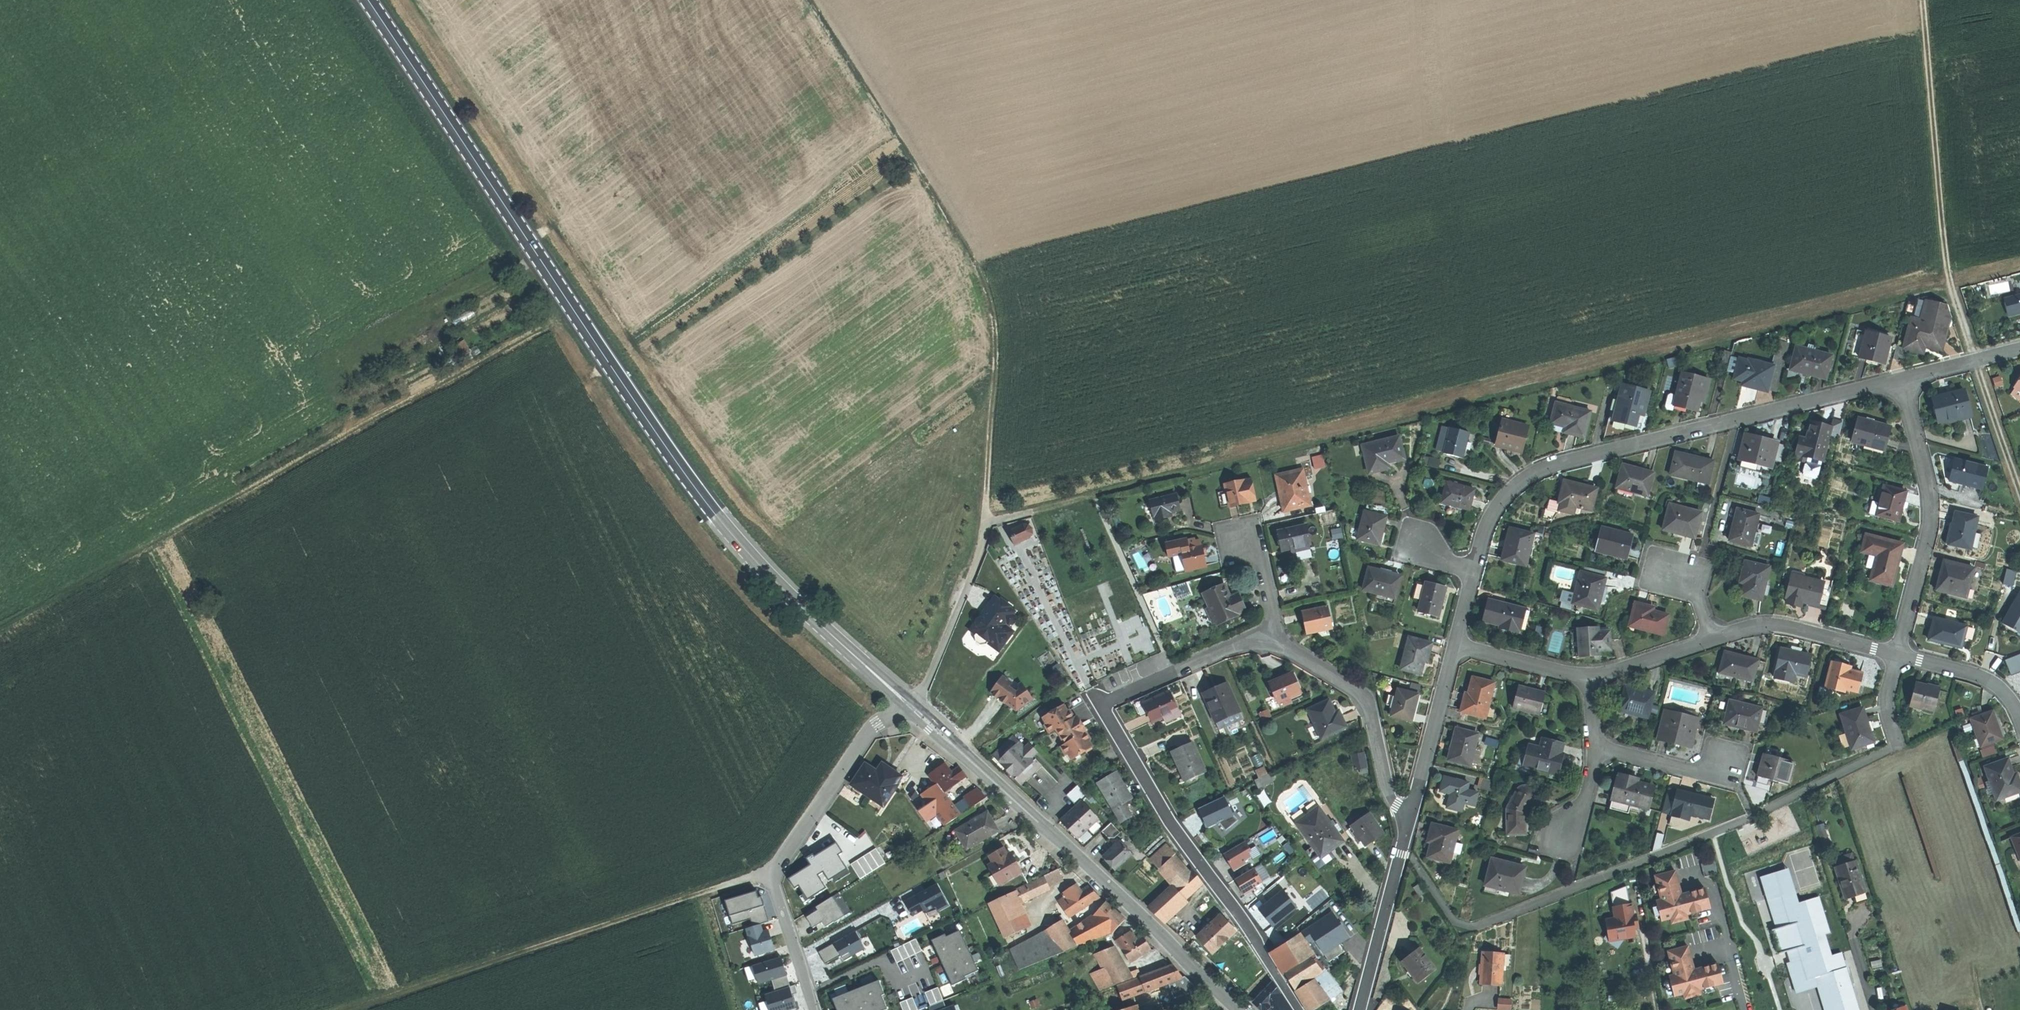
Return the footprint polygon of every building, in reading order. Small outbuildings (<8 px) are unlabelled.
[(2019,312),(2019,295),(2008,298),(2012,314),(2019,312)] [(1927,299),(1921,320),(1931,322),(1930,326),(1947,331),(1948,328),(1949,327),(1950,327),(1952,326),(1953,324),(1953,322),(1952,320),(1950,320),(1951,315),(1947,305),(1927,299)] [(1911,317),(1904,346),(1903,348),(1914,351),(1924,353),(1925,346),(1942,350),(1947,331),(1930,326),(1931,322),(1921,320),(1911,317)] [(1859,358),(1866,331),(1856,329),(1850,356),(1859,358)] [(1891,337),(1866,331),(1859,358),(1871,361),(1885,364),(1888,352),(1889,347),(1891,337)] [(1904,346),(1897,344),(1894,359),(1900,360),(1903,348),(1904,346)] [(1815,351),(1807,349),(1797,346),(1791,369),(1807,373),(1826,378),(1832,355),(1815,351)] [(1732,356),(1733,353),(1725,351),(1723,362),(1730,364),(1732,356)] [(1777,392),(1787,355),(1778,353),(1774,365),(1776,366),(1769,390),(1777,392)] [(1730,364),(1728,370),(1736,372),(1740,358),(1732,356),(1730,364)] [(1776,366),(1774,365),(1750,359),(1750,360),(1741,357),(1740,358),(1736,372),(1735,378),(1744,380),(1743,385),(1754,388),(1769,392),(1769,390),(1776,366)] [(1677,396),(1675,404),(1686,407),(1698,410),(1701,400),(1705,401),(1711,381),(1683,374),(1677,396)] [(1623,385),(1620,398),(1614,421),(1635,427),(1640,408),(1645,410),(1650,392),(1623,385)] [(1964,390),(1932,398),(1936,411),(1939,423),(1957,418),(1957,421),(1972,417),(1964,390)] [(1674,411),(1675,404),(1677,396),(1671,395),(1668,397),(1666,407),(1667,409),(1674,411)] [(1614,421),(1620,398),(1615,397),(1603,438),(1620,435),(1634,431),(1635,427),(1614,421)] [(1591,412),(1556,403),(1551,423),(1570,429),(1569,434),(1576,436),(1584,438),(1591,412)] [(1891,426),(1858,418),(1853,442),(1885,450),(1888,438),(1891,426)] [(1529,427),(1504,420),(1497,446),(1510,449),(1522,452),(1529,427)] [(1839,441),(1843,423),(1834,420),(1832,428),(1829,439),(1830,439),(1839,441)] [(1829,439),(1832,428),(1821,425),(1812,422),(1807,439),(1801,438),(1797,454),(1822,460),(1823,460),(1826,450),(1827,450),(1830,439),(1829,439)] [(1463,459),(1465,449),(1467,442),(1470,433),(1451,428),(1444,454),(1463,459)] [(1771,467),(1773,460),(1777,443),(1762,439),(1745,435),(1739,460),(1741,460),(1764,466),(1771,467)] [(1400,437),(1364,446),(1370,474),(1383,470),(1381,465),(1391,463),(1405,459),(1400,437)] [(1773,460),(1781,462),(1785,445),(1777,443),(1773,460)] [(1695,456),(1676,452),(1671,474),(1709,483),(1714,461),(1695,456)] [(1822,460),(1797,454),(1796,459),(1807,462),(1807,464),(1806,465),(1804,472),(1805,472),(1804,474),(1805,476),(1815,478),(1817,477),(1817,475),(1818,475),(1820,468),(1819,467),(1820,465),(1821,465),(1822,460)] [(1943,470),(1946,484),(1951,485),(1951,491),(1959,493),(1961,484),(1982,489),(1988,467),(1955,459),(1939,455),(1943,470)] [(1313,458),(1315,469),(1326,466),(1324,456),(1313,458)] [(1440,468),(1443,461),(1434,457),(1431,465),(1440,468)] [(1762,473),(1764,466),(1741,460),(1739,467),(1762,473)] [(1302,463),(1303,470),(1304,469),(1306,477),(1314,475),(1311,461),(1302,463)] [(1617,488),(1634,493),(1647,496),(1653,473),(1636,468),(1623,465),(1617,488)] [(1304,469),(1303,470),(1279,475),(1285,499),(1283,500),(1284,507),(1286,512),(1312,506),(1306,477),(1304,469)] [(1249,500),(1257,498),(1252,479),(1245,481),(1249,500)] [(1239,505),(1250,503),(1249,500),(1245,481),(1225,485),(1227,491),(1229,504),(1230,507),(1239,505)] [(1574,515),(1575,512),(1576,506),(1581,508),(1592,510),(1597,490),(1580,486),(1565,482),(1560,503),(1562,503),(1561,506),(1560,511),(1574,515)] [(1475,490),(1447,483),(1442,504),(1461,508),(1461,507),(1471,509),(1473,501),(1475,490)] [(1880,507),(1878,515),(1899,521),(1901,512),(1908,507),(1909,504),(1909,502),(1905,501),(1907,491),(1884,486),(1879,503),(1879,506),(1880,507)] [(1633,499),(1634,493),(1617,488),(1615,494),(1633,499)] [(1222,506),(1229,504),(1227,491),(1219,493),(1222,506)] [(1177,495),(1151,501),(1155,517),(1156,517),(1157,521),(1172,517),(1171,513),(1176,512),(1180,511),(1177,495)] [(1870,513),(1878,515),(1880,507),(1879,506),(1879,503),(1873,501),(1870,513)] [(1680,510),(1669,507),(1663,530),(1680,535),(1695,538),(1702,512),(1681,507),(1680,510)] [(1759,514),(1737,509),(1730,541),(1741,544),(1752,546),(1759,514)] [(1366,511),(1358,540),(1381,546),(1384,532),(1388,517),(1366,511)] [(1979,517),(1957,512),(1953,528),(1950,544),(1972,549),(1979,517)] [(1022,526),(1009,532),(1015,544),(1029,537),(1029,534),(1029,530),(1025,527),(1022,526)] [(1284,552),(1292,550),(1310,546),(1311,545),(1307,527),(1279,533),(1281,543),(1284,552)] [(1633,535),(1601,527),(1595,551),(1627,559),(1629,548),(1633,535)] [(1534,535),(1510,529),(1506,545),(1502,560),(1526,566),(1534,535)] [(1871,580),(1892,586),(1898,564),(1903,545),(1867,535),(1862,551),(1878,555),(1871,580)] [(1182,550),(1202,545),(1201,540),(1196,541),(1195,539),(1188,541),(1188,539),(1166,543),(1169,558),(1180,555),(1179,551),(1182,550)] [(1204,555),(1202,545),(1182,550),(1187,572),(1207,567),(1204,555)] [(1310,546),(1292,550),(1294,560),(1311,556),(1310,550),(1311,549),(1310,546)] [(1938,590),(1949,593),(1967,598),(1969,591),(1975,568),(1945,561),(1941,576),(1938,590)] [(1742,573),(1740,583),(1744,584),(1741,596),(1762,601),(1770,568),(1745,562),(1742,573)] [(1364,590),(1377,594),(1395,599),(1402,577),(1386,572),(1371,568),(1364,590)] [(1606,578),(1581,572),(1573,605),(1597,611),(1603,588),(1606,578)] [(1824,583),(1792,575),(1787,598),(1788,598),(1787,603),(1802,606),(1803,601),(1809,603),(1819,605),(1824,583)] [(1446,588),(1427,583),(1420,612),(1439,617),(1442,604),(1446,588)] [(1225,585),(1204,595),(1218,625),(1227,621),(1239,616),(1238,615),(1246,611),(1238,594),(1231,598),(1229,593),(1225,585)] [(1967,598),(1949,593),(1948,597),(1972,603),(1974,592),(1969,591),(1967,598)] [(1395,599),(1377,594),(1375,600),(1393,605),(1395,599)] [(985,615),(997,598),(995,597),(983,614),(985,615)] [(1005,626),(1007,624),(1009,625),(1013,625),(1016,621),(1015,617),(1013,615),(1015,612),(1010,608),(1011,606),(1001,599),(1000,601),(997,598),(985,615),(983,614),(975,625),(978,627),(979,632),(976,635),(975,636),(976,642),(978,644),(981,646),(987,645),(988,644),(990,640),(995,640),(1004,646),(1014,632),(1005,626)] [(1526,610),(1490,601),(1485,622),(1501,626),(1501,629),(1510,631),(1519,633),(1520,631),(1526,610)] [(2013,615),(2011,614),(2005,624),(2011,627),(2018,631),(2019,628),(2019,629),(2019,601),(2013,615)] [(1644,605),(1635,603),(1629,627),(1663,635),(1668,616),(1653,612),(1654,608),(1644,605)] [(1328,607),(1302,613),(1305,625),(1307,635),(1318,633),(1319,639),(1334,636),(1328,607)] [(1935,619),(1930,640),(1946,644),(1962,648),(1968,627),(1935,619)] [(970,631),(976,635),(979,632),(978,627),(975,625),(970,631)] [(1599,627),(1578,629),(1580,656),(1591,656),(1601,655),(1600,651),(1611,650),(1610,631),(1599,632),(1599,627)] [(1580,656),(1578,629),(1571,630),(1573,657),(1580,656)] [(1432,644),(1412,639),(1407,656),(1406,655),(1402,670),(1421,674),(1425,660),(1427,661),(1429,654),(1432,644)] [(995,640),(990,640),(988,644),(999,652),(1004,646),(995,640)] [(1782,649),(1777,669),(1792,673),(1807,676),(1811,656),(1798,652),(1782,649)] [(1744,657),(1725,652),(1720,673),(1753,682),(1759,661),(1744,657)] [(2019,671),(2019,654),(2007,658),(2012,674),(2019,671)] [(1842,664),(1832,661),(1826,688),(1844,693),(1845,689),(1858,692),(1863,673),(1850,669),(1851,666),(1842,664)] [(1792,673),(1777,669),(1775,678),(1790,681),(1792,673)] [(1292,672),(1302,689),(1304,687),(1295,670),(1292,672)] [(1302,690),(1302,689),(1292,672),(1292,671),(1283,676),(1273,681),(1283,700),(1287,698),(1295,694),(1302,690)] [(1001,700),(1011,707),(1013,704),(1016,707),(1020,704),(1022,708),(1033,700),(1025,688),(1017,693),(1009,688),(1012,684),(1003,677),(991,693),(1001,700)] [(1495,684),(1474,678),(1469,695),(1466,694),(1464,703),(1461,712),(1486,719),(1495,684)] [(1926,686),(1917,684),(1911,705),(1935,711),(1941,689),(1934,687),(1933,688),(1926,686)] [(1215,691),(1204,695),(1216,723),(1241,712),(1229,685),(1215,691)] [(1399,689),(1418,694),(1419,691),(1399,686),(1399,689)] [(1655,694),(1625,686),(1619,711),(1633,714),(1648,718),(1655,694)] [(1533,691),(1520,687),(1514,708),(1540,715),(1545,694),(1533,691)] [(1419,694),(1418,694),(1399,689),(1397,697),(1394,707),(1392,717),(1412,722),(1415,708),(1419,694)] [(1171,693),(1147,704),(1152,714),(1156,722),(1164,719),(1166,723),(1181,716),(1171,693)] [(1297,699),(1295,694),(1287,698),(1290,703),(1297,699)] [(1387,705),(1394,707),(1397,697),(1389,696),(1387,705)] [(1330,701),(1309,711),(1323,739),(1348,728),(1341,712),(1337,714),(1334,708),(1330,701)] [(1762,709),(1731,701),(1725,724),(1739,727),(1757,732),(1759,724),(1762,710),(1762,709)] [(1081,725),(1083,724),(1078,716),(1077,717),(1076,716),(1074,717),(1070,710),(1067,711),(1063,705),(1043,718),(1047,723),(1045,725),(1050,733),(1056,729),(1065,744),(1061,747),(1066,755),(1068,753),(1072,759),(1092,747),(1089,741),(1091,739),(1085,731),(1081,725)] [(1863,708),(1841,715),(1853,750),(1864,746),(1864,745),(1874,742),(1868,724),(1863,708)] [(1681,710),(1680,715),(1697,719),(1698,715),(1681,710)] [(1770,711),(1762,710),(1759,724),(1766,725),(1770,711)] [(1697,719),(1680,715),(1666,711),(1659,739),(1675,743),(1691,747),(1698,720),(1697,719)] [(1979,737),(1982,746),(2003,739),(1998,727),(1994,714),(1974,721),(1979,737)] [(1471,766),(1471,764),(1475,750),(1479,735),(1457,729),(1453,745),(1449,761),(1471,766)] [(1014,736),(993,755),(999,762),(1003,758),(1010,766),(1019,775),(1015,779),(1021,785),(1042,765),(1033,756),(1033,749),(1029,744),(1025,748),(1014,736)] [(1541,749),(1530,746),(1524,767),(1558,776),(1561,764),(1563,755),(1561,754),(1563,744),(1544,739),(1541,749)] [(1193,744),(1173,752),(1177,761),(1179,766),(1180,766),(1187,781),(1206,773),(1193,744)] [(1475,750),(1471,764),(1476,765),(1480,751),(1475,750)] [(1759,776),(1772,780),(1789,784),(1795,762),(1786,760),(1786,762),(1779,760),(1780,758),(1765,754),(1761,766),(1759,776)] [(1364,756),(1353,758),(1356,772),(1367,770),(1364,756)] [(1986,766),(1998,800),(2019,792),(2019,781),(2019,780),(2016,771),(2014,772),(2009,758),(1986,766)] [(884,772),(879,769),(877,771),(866,763),(851,784),(871,797),(872,795),(885,804),(897,785),(896,785),(901,777),(893,771),(887,767),(884,772)] [(882,764),(879,769),(884,772),(887,767),(882,764)] [(963,771),(959,767),(959,766),(957,768),(951,772),(945,764),(929,775),(936,784),(937,783),(943,792),(966,776),(963,771)] [(1116,772),(1098,783),(1121,821),(1131,815),(1124,803),(1132,798),(1124,785),(1116,772)] [(1273,782),(1269,774),(1256,780),(1260,788),(1273,782)] [(1612,800),(1631,805),(1648,809),(1654,787),(1637,783),(1638,780),(1620,775),(1619,778),(1618,777),(1615,790),(1612,800)] [(1771,786),(1772,780),(1759,776),(1757,782),(1771,786)] [(1462,812),(1464,803),(1467,791),(1469,784),(1445,778),(1443,786),(1441,792),(1451,794),(1447,808),(1462,812)] [(1480,788),(1492,791),(1495,782),(1482,779),(1480,788)] [(960,815),(943,792),(937,783),(936,784),(922,794),(936,813),(945,825),(960,815)] [(1067,796),(1076,806),(1082,801),(1088,796),(1078,785),(1067,796)] [(907,794),(912,801),(922,794),(917,786),(907,794)] [(1678,790),(1669,788),(1662,814),(1671,816),(1678,790)] [(966,798),(968,801),(970,805),(972,807),(987,797),(979,789),(966,798)] [(1513,804),(1511,803),(1508,808),(1508,836),(1527,836),(1527,826),(1527,817),(1524,816),(1524,813),(1525,812),(1529,804),(1533,797),(1533,795),(1532,792),(1531,791),(1528,790),(1526,790),(1524,790),(1521,792),(1513,804)] [(1696,795),(1678,790),(1671,816),(1689,821),(1690,815),(1708,820),(1714,800),(1696,795)] [(1467,791),(1464,803),(1476,806),(1479,794),(1467,791)] [(926,820),(936,813),(922,794),(912,801),(926,820)] [(872,795),(871,797),(883,806),(885,804),(872,795)] [(1225,797),(1210,803),(1210,804),(1206,806),(1209,812),(1202,815),(1201,816),(1207,829),(1216,825),(1224,821),(1229,828),(1230,828),(1239,820),(1232,812),(1228,803),(1225,797)] [(1629,814),(1631,805),(1612,800),(1610,809),(1629,814)] [(1082,801),(1076,806),(1073,809),(1074,814),(1070,813),(1061,821),(1075,836),(1079,833),(1081,835),(1095,822),(1093,820),(1096,817),(1082,801)] [(1199,809),(1202,815),(1209,812),(1206,806),(1210,804),(1210,803),(1199,809)] [(1344,841),(1338,834),(1333,827),(1318,808),(1296,824),(1313,847),(1306,852),(1319,870),(1335,858),(1329,850),(1335,846),(1336,847),(1339,845),(1344,841)] [(957,831),(963,842),(967,849),(999,831),(994,823),(988,813),(957,831)] [(1369,814),(1347,829),(1355,840),(1359,837),(1365,845),(1375,839),(1382,833),(1369,814)] [(1223,833),(1229,828),(1224,821),(1216,825),(1223,833)] [(1112,823),(1102,832),(1107,838),(1115,838),(1121,833),(1112,823)] [(1333,827),(1338,834),(1342,831),(1337,824),(1333,827)] [(1428,858),(1450,863),(1455,842),(1458,831),(1432,824),(1430,833),(1428,840),(1432,841),(1428,858)] [(1261,837),(1264,843),(1278,836),(1275,829),(1261,837)] [(1826,830),(1820,832),(1824,845),(1830,843),(1826,830)] [(954,845),(963,842),(957,831),(948,835),(948,836),(954,845)] [(1652,852),(1661,848),(1664,835),(1657,833),(1652,852)] [(2019,868),(2019,858),(2011,837),(2005,840),(2017,869),(2019,868)] [(813,865),(790,878),(796,889),(804,885),(811,898),(828,889),(821,874),(829,870),(835,882),(852,873),(843,855),(848,852),(842,841),(809,858),(813,865)] [(1115,871),(1133,855),(1121,841),(1108,852),(1110,855),(1105,859),(1110,864),(1115,871)] [(1245,862),(1252,858),(1248,851),(1251,850),(1246,842),(1224,854),(1225,855),(1227,853),(1230,858),(1228,860),(1235,871),(1246,864),(1245,862)] [(1455,842),(1450,863),(1455,864),(1457,855),(1460,855),(1463,844),(1455,842)] [(1159,869),(1174,856),(1165,845),(1150,859),(1159,869)] [(878,847),(852,863),(861,878),(887,863),(878,847)] [(989,866),(994,874),(1000,885),(1022,871),(1016,860),(1012,853),(1008,855),(1004,848),(990,856),(994,863),(989,866)] [(1174,886),(1189,873),(1174,856),(1159,869),(1174,886)] [(1839,860),(1841,867),(1855,862),(1853,856),(1839,860)] [(1511,865),(1493,860),(1486,886),(1520,895),(1526,869),(1511,865)] [(1705,877),(1718,874),(1714,861),(1701,864),(1705,877)] [(1852,897),(1857,895),(1867,892),(1857,861),(1855,862),(1841,867),(1837,868),(1847,899),(1852,897)] [(1256,887),(1263,882),(1254,868),(1236,879),(1236,880),(1239,878),(1242,883),(1239,885),(1245,896),(1255,890),(1256,887)] [(1761,877),(1776,927),(1771,928),(1778,954),(1786,952),(1789,962),(1786,963),(1795,994),(1816,987),(1823,1009),(1860,1009),(1842,952),(1831,955),(1825,934),(1830,932),(1819,896),(1798,901),(1788,868),(1761,877)] [(1063,880),(1058,869),(1044,876),(1045,878),(1009,894),(1014,906),(1050,889),(1049,886),(1063,880)] [(1193,869),(1189,873),(1174,886),(1185,898),(1202,882),(1193,869)] [(1676,889),(1680,888),(1675,871),(1665,874),(1666,875),(1655,878),(1661,900),(1656,901),(1662,921),(1671,919),(1672,924),(1688,920),(1687,915),(1709,909),(1706,899),(1708,899),(1705,888),(1690,892),(1690,895),(1682,897),(1682,895),(1678,895),(1676,889)] [(993,888),(1000,885),(994,874),(987,878),(992,887),(993,888)] [(938,911),(951,906),(942,883),(906,898),(914,917),(936,907),(938,911)] [(1426,893),(1421,884),(1414,889),(1419,898),(1426,893)] [(1081,892),(1077,885),(1063,894),(1066,897),(1068,900),(1081,892)] [(1627,886),(1611,892),(1615,918),(1606,920),(1609,935),(1606,938),(1617,946),(1624,937),(1625,938),(1631,938),(1635,937),(1634,928),(1637,923),(1636,915),(1634,915),(1632,904),(1630,905),(1627,886)] [(1094,892),(1089,887),(1081,892),(1068,900),(1076,913),(1100,897),(1094,892)] [(1166,894),(1177,906),(1185,899),(1174,887),(1166,894)] [(761,889),(727,900),(734,924),(752,918),(754,925),(777,918),(771,899),(765,901),(761,889)] [(1284,891),(1260,911),(1272,926),(1297,907),(1284,891)] [(1867,892),(1857,895),(1859,903),(1870,899),(1867,892)] [(839,893),(832,897),(844,915),(851,911),(839,893)] [(1009,894),(1001,898),(989,903),(1005,938),(1025,929),(1014,906),(1009,894)] [(1177,906),(1166,894),(1151,908),(1162,920),(1177,906)] [(832,897),(805,914),(812,926),(822,920),(826,927),(844,915),(832,897)] [(1069,917),(1076,913),(1068,900),(1066,897),(1059,902),(1069,917)] [(1210,926),(1221,916),(1204,897),(1193,907),(1210,926)] [(1112,935),(1125,920),(1106,903),(1093,917),(1110,933),(1112,935)] [(1334,913),(1303,933),(1309,942),(1314,939),(1324,954),(1338,945),(1350,937),(1334,913)] [(1222,916),(1221,916),(1210,926),(1209,926),(1197,938),(1198,938),(1205,947),(1212,954),(1236,931),(1222,916)] [(896,925),(899,935),(921,928),(918,917),(896,925)] [(1110,933),(1093,917),(1070,933),(1078,946),(1110,933)] [(1078,946),(1070,933),(1065,925),(1062,920),(1047,930),(1047,931),(1061,953),(1078,946)] [(775,950),(771,936),(769,937),(767,931),(763,932),(760,925),(747,929),(755,956),(775,950)] [(857,930),(818,952),(825,964),(841,955),(842,956),(842,957),(844,957),(846,960),(852,957),(851,956),(864,948),(860,939),(862,938),(857,930)] [(945,934),(932,940),(953,985),(966,979),(965,977),(978,970),(960,930),(947,936),(945,934)] [(1011,950),(1020,969),(1061,953),(1047,931),(1046,932),(1011,950)] [(1137,940),(1132,931),(1116,940),(1122,949),(1137,940)] [(1312,951),(1301,933),(1272,952),(1285,972),(1314,954),(1312,951)] [(1143,936),(1137,940),(1122,949),(1130,962),(1151,949),(1147,943),(1143,936)] [(916,939),(891,951),(897,963),(922,951),(916,939)] [(1344,953),(1338,945),(1324,954),(1330,962),(1344,953)] [(1689,964),(1693,963),(1688,946),(1678,949),(1678,951),(1668,953),(1674,975),(1669,977),(1675,997),(1684,995),(1685,999),(1701,995),(1700,990),(1722,985),(1719,974),(1721,974),(1718,964),(1703,968),(1703,970),(1695,972),(1695,970),(1691,971),(1689,964)] [(1091,973),(1101,990),(1122,983),(1130,980),(1127,974),(1114,947),(1095,954),(1103,969),(1091,973)] [(1410,956),(1402,962),(1419,983),(1436,970),(1419,949),(1410,956)] [(1504,954),(1483,953),(1482,965),(1482,974),(1481,983),(1490,984),(1501,985),(1503,965),(1504,954)] [(1326,971),(1316,958),(1314,954),(1285,972),(1296,990),(1315,978),(1326,971)] [(1511,955),(1504,954),(1503,965),(1510,965),(1511,955)] [(772,980),(776,991),(791,987),(786,972),(781,957),(753,966),(758,980),(759,984),(772,980)] [(749,982),(758,980),(753,966),(745,968),(749,982)] [(1174,966),(1161,970),(1166,985),(1169,984),(1183,979),(1183,978),(1179,972),(1174,966)] [(1140,976),(1144,975),(1141,969),(1127,974),(1130,980),(1140,976)] [(1161,970),(1141,977),(1146,992),(1166,985),(1161,970)] [(1341,992),(1326,971),(1315,978),(1296,990),(1308,1009),(1314,1009),(1331,1000),(1341,992)] [(1130,980),(1122,983),(1128,999),(1146,992),(1141,977),(1140,976),(1130,980)] [(1186,977),(1183,978),(1183,979),(1169,984),(1172,993),(1174,999),(1195,992),(1197,988),(1186,977)] [(833,999),(837,1009),(885,1009),(887,1009),(882,995),(884,994),(879,980),(833,999)] [(1281,994),(1273,981),(1254,1002),(1259,1007),(1262,1009),(1267,1009),(1271,1006),(1281,994)] [(1166,985),(1146,992),(1150,1001),(1172,993),(1169,984),(1166,985)] [(765,994),(770,1009),(793,1009),(796,1009),(794,999),(792,995),(798,993),(795,985),(791,987),(776,991),(765,994)] [(837,988),(839,995),(849,992),(847,985),(837,988)] [(938,987),(925,992),(930,1005),(943,1000),(938,987)] [(1281,994),(1271,1006),(1274,1009),(1292,1009),(1281,994)] [(900,1003),(903,1009),(918,1009),(913,997),(900,1003)] [(1509,1009),(1510,1009),(1511,1000),(1499,999),(1498,1009),(1509,1009)] [(1907,1007),(1905,1000),(1892,1004),(1893,1007),(1894,1009),(1895,1009),(1907,1007)] [(954,1006),(947,1009),(943,1001),(929,1006),(931,1009),(956,1009),(954,1006)]
